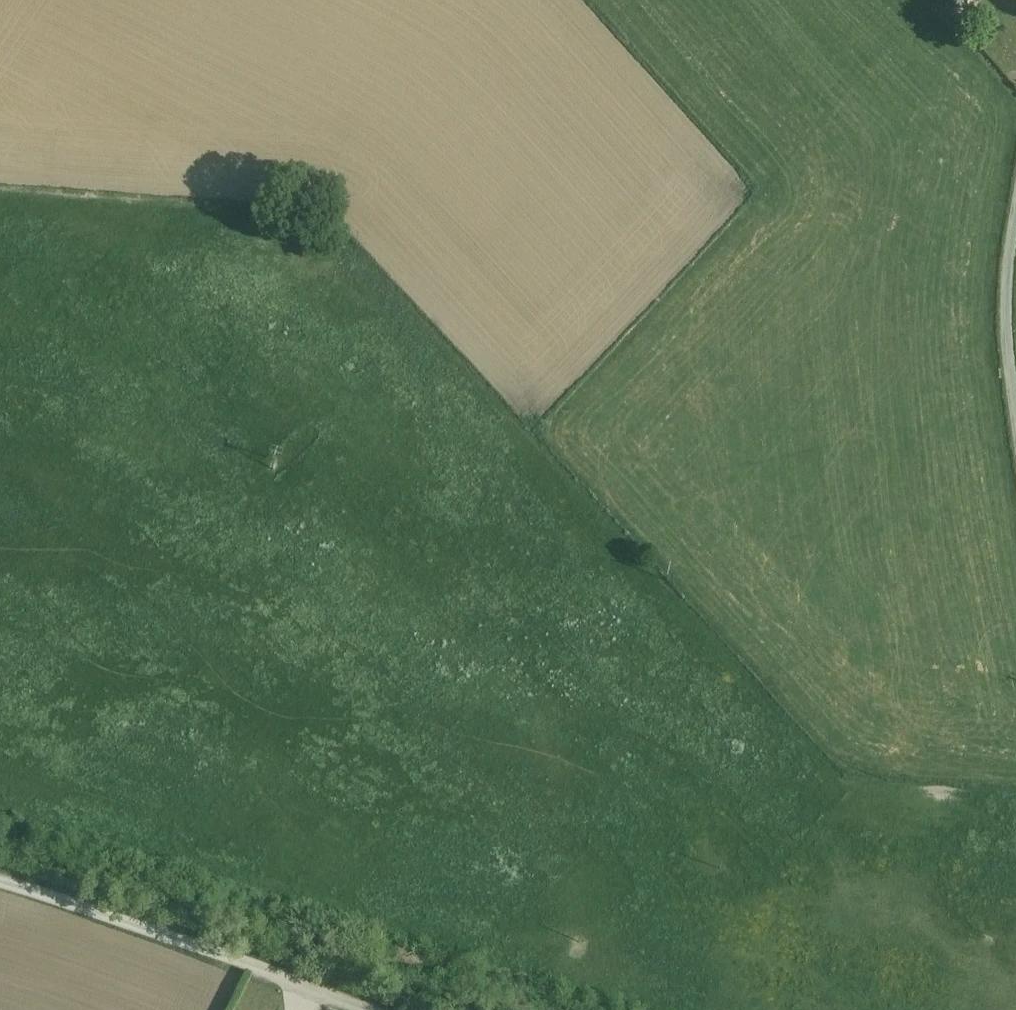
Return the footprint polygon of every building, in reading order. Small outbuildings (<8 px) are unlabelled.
[(955,8),(966,0),(949,0),(955,8)]
